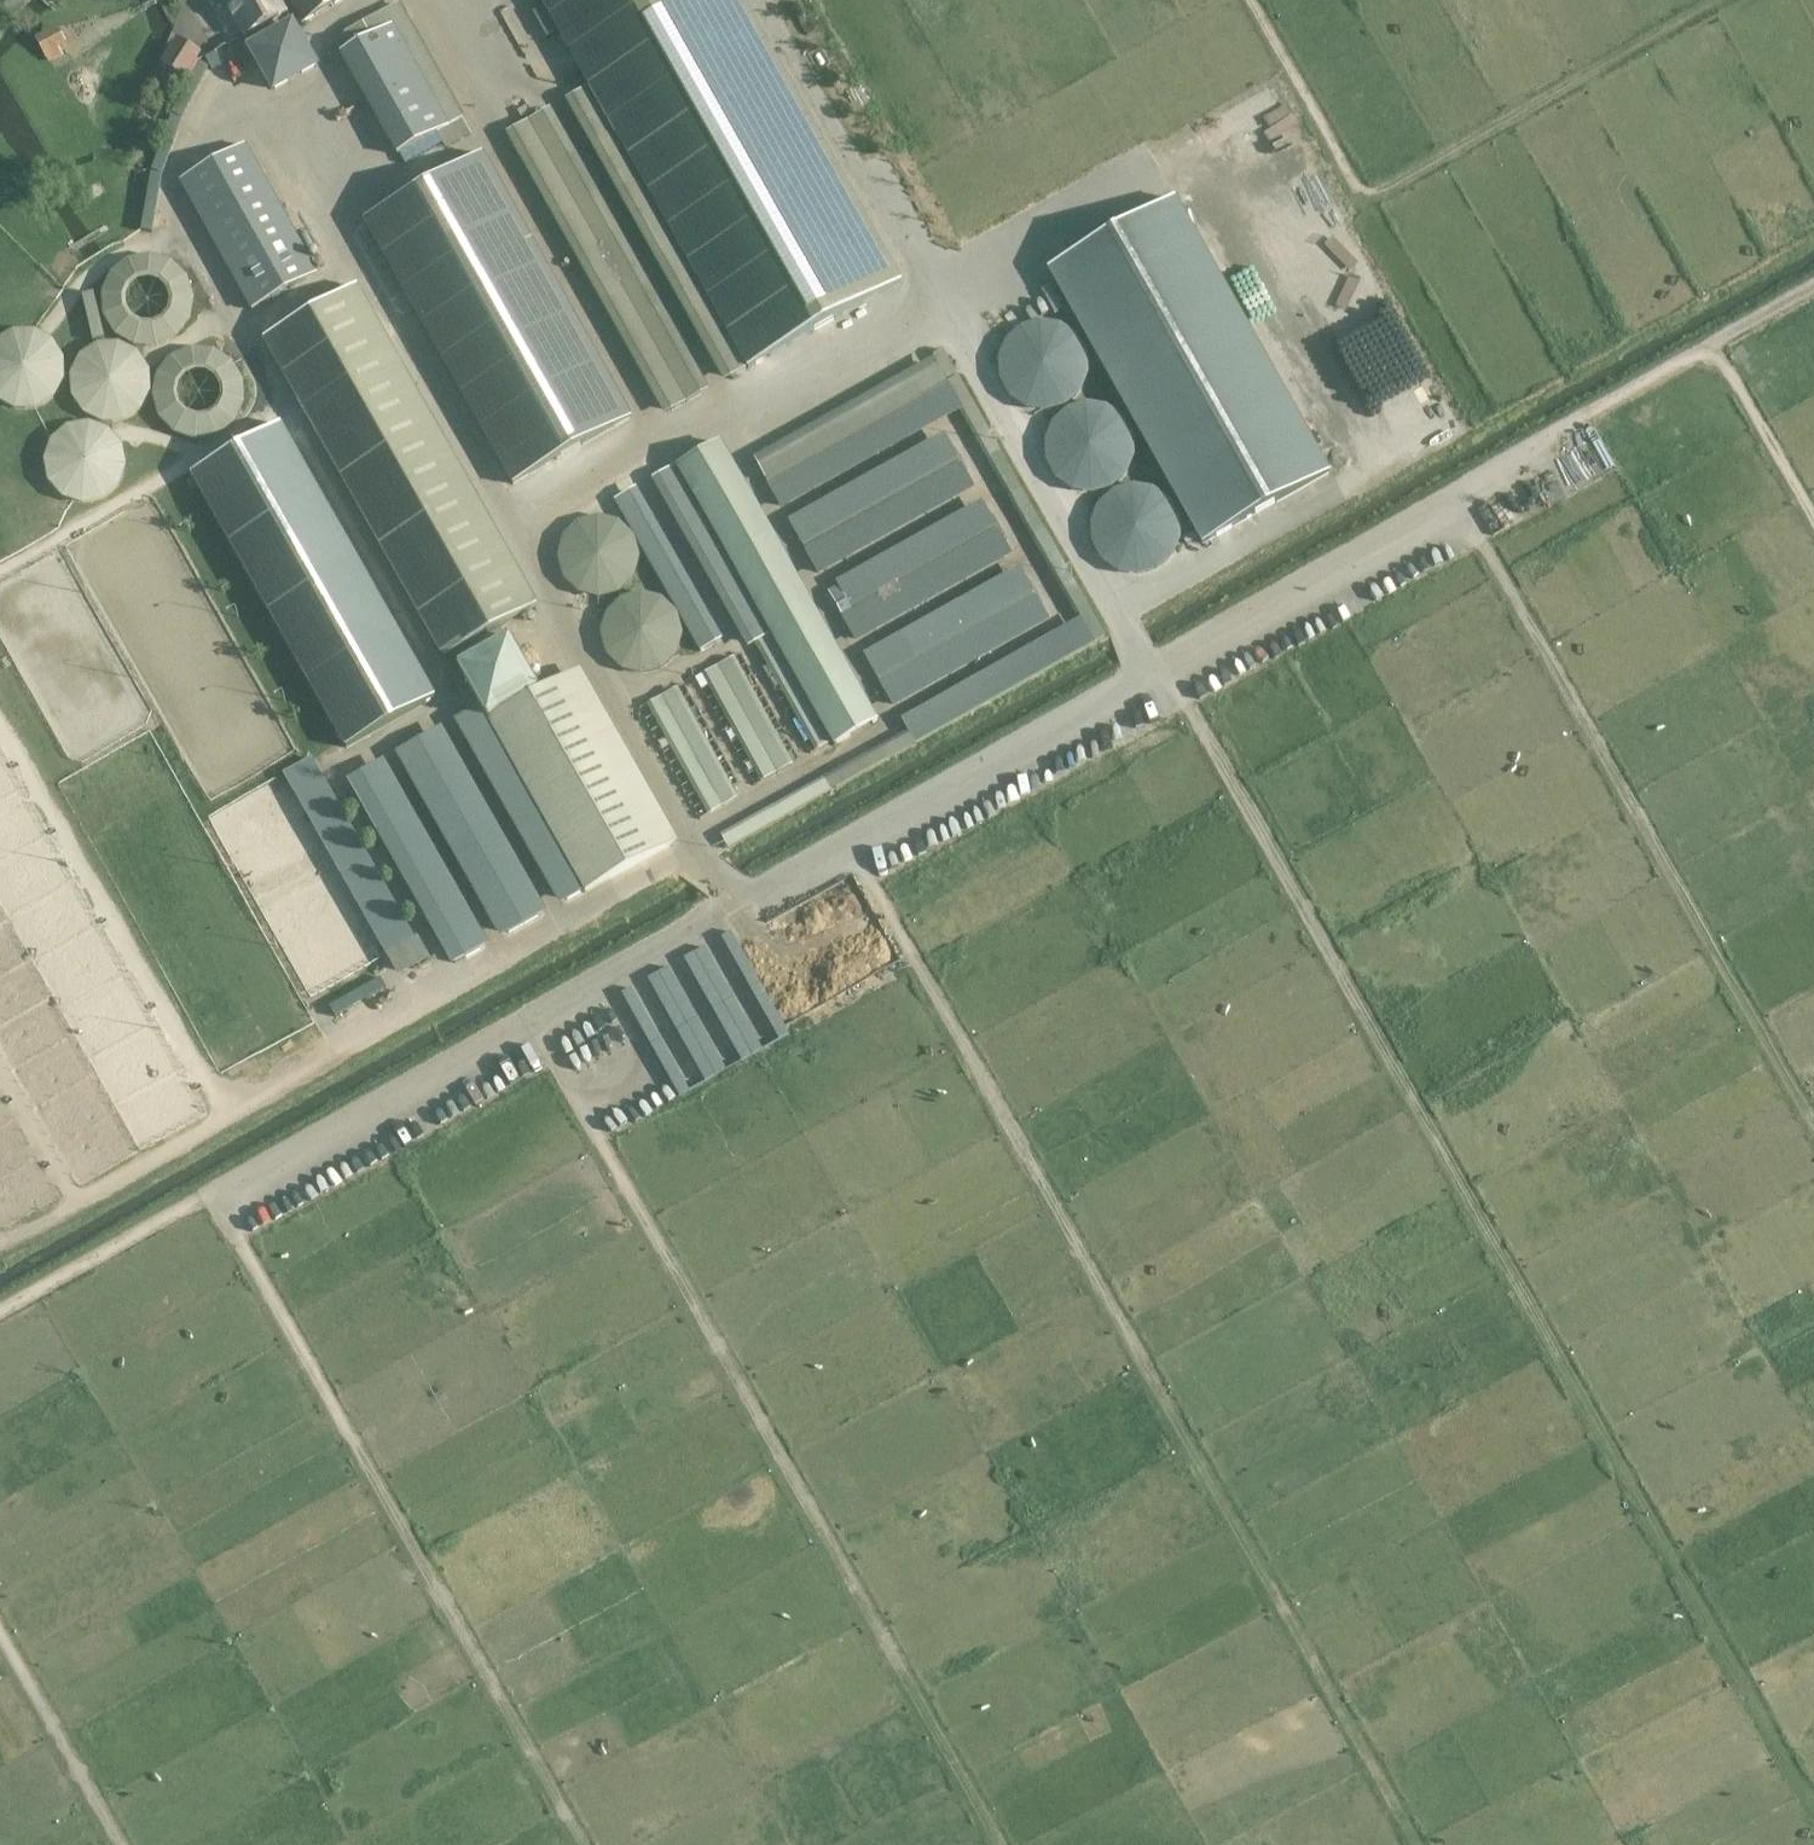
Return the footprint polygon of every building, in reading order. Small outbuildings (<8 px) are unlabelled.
[(245,37),(286,13),(279,0),(225,0),(245,37)] [(303,24),(344,0),(289,0),(303,24)] [(748,368),(902,282),(743,0),(541,0),(748,368)] [(397,154),(465,117),(408,17),(341,54),(397,154)] [(297,20),(250,44),(273,87),(320,64),(297,20)] [(50,29),(35,37),(49,63),(63,55),(60,48),(50,29)] [(167,55),(163,63),(163,64),(168,67),(187,77),(201,52),(180,39),(177,38),(167,55)] [(617,243),(544,113),(514,130),(587,260),(617,243)] [(251,310),(318,274),(247,145),(180,182),(251,310)] [(513,485),(633,418),(484,154),(364,221),(513,485)] [(1200,546),(1330,472),(1175,200),(1044,274),(1200,546)] [(179,246),(97,270),(103,288),(85,294),(91,315),(106,310),(117,349),(202,324),(179,246)] [(357,286),(264,339),(445,659),(538,606),(357,286)] [(63,402),(64,331),(0,330),(0,401),(63,402)] [(221,335),(147,370),(182,443),(256,408),(221,335)] [(155,409),(143,337),(72,349),(84,422),(155,409)] [(754,456),(776,493),(952,395),(941,350),(754,456)] [(131,488),(116,416),(46,431),(61,503),(131,488)] [(435,698),(280,424),(192,474),(347,748),(435,698)] [(722,443),(715,447),(677,470),(835,747),(879,722),(722,443)] [(796,531),(810,558),(965,475),(950,448),(796,531)] [(833,595),(848,623),(1003,540),(988,512),(833,595)] [(1085,618),(903,712),(917,738),(1110,639),(1064,552),(1054,558),(1085,618)] [(871,663),(886,690),(1041,608),(1026,580),(871,663)] [(698,674),(758,783),(791,765),(731,656),(698,674)] [(671,845),(573,673),(489,721),(586,892),(671,845)] [(646,704),(706,813),(739,795),(679,686),(646,704)] [(450,962),(547,912),(449,723),(352,772),(450,962)] [(109,982),(54,982),(55,940),(41,940),(40,1038),(36,1038),(36,1058),(24,1058),(24,1065),(55,1065),(55,1083),(67,1083),(68,1055),(94,1055),(94,1048),(119,1048),(119,1012),(120,1012),(120,997),(123,997),(123,973),(110,973),(109,982)] [(132,995),(135,1025),(150,1023),(147,994),(132,995)]
